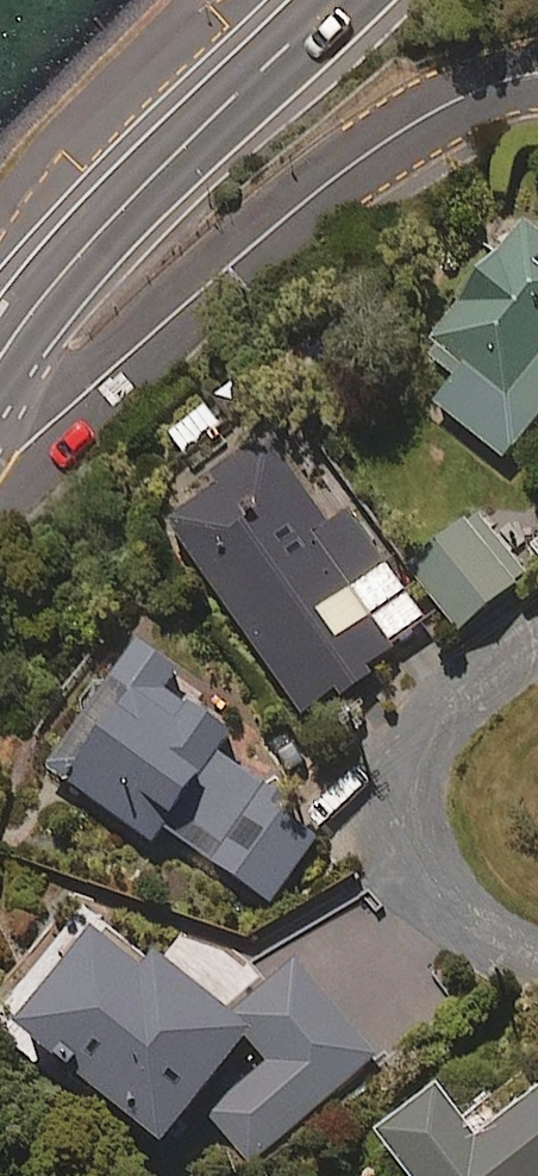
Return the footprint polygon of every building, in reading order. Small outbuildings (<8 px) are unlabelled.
[(537,425),(537,241),(529,233),(424,359),(456,385),(436,409),(504,465),(537,425)] [(339,519),(285,445),(167,531),(304,720),(430,628),(347,513),(339,519)] [(529,584),(479,521),(410,576),(460,639),(529,584)] [(182,683),(140,653),(50,779),(157,855),(169,838),(270,910),(324,833),(218,758),(231,741),(171,698),(182,683)] [(227,1023),(107,931),(19,1046),(165,1158),(251,1046),(269,1060),(215,1131),(269,1173),(371,1041),(272,965),(227,1023)] [(478,1151),(439,1103),(381,1149),(402,1175),(537,1175),(537,1104),(478,1151)]
